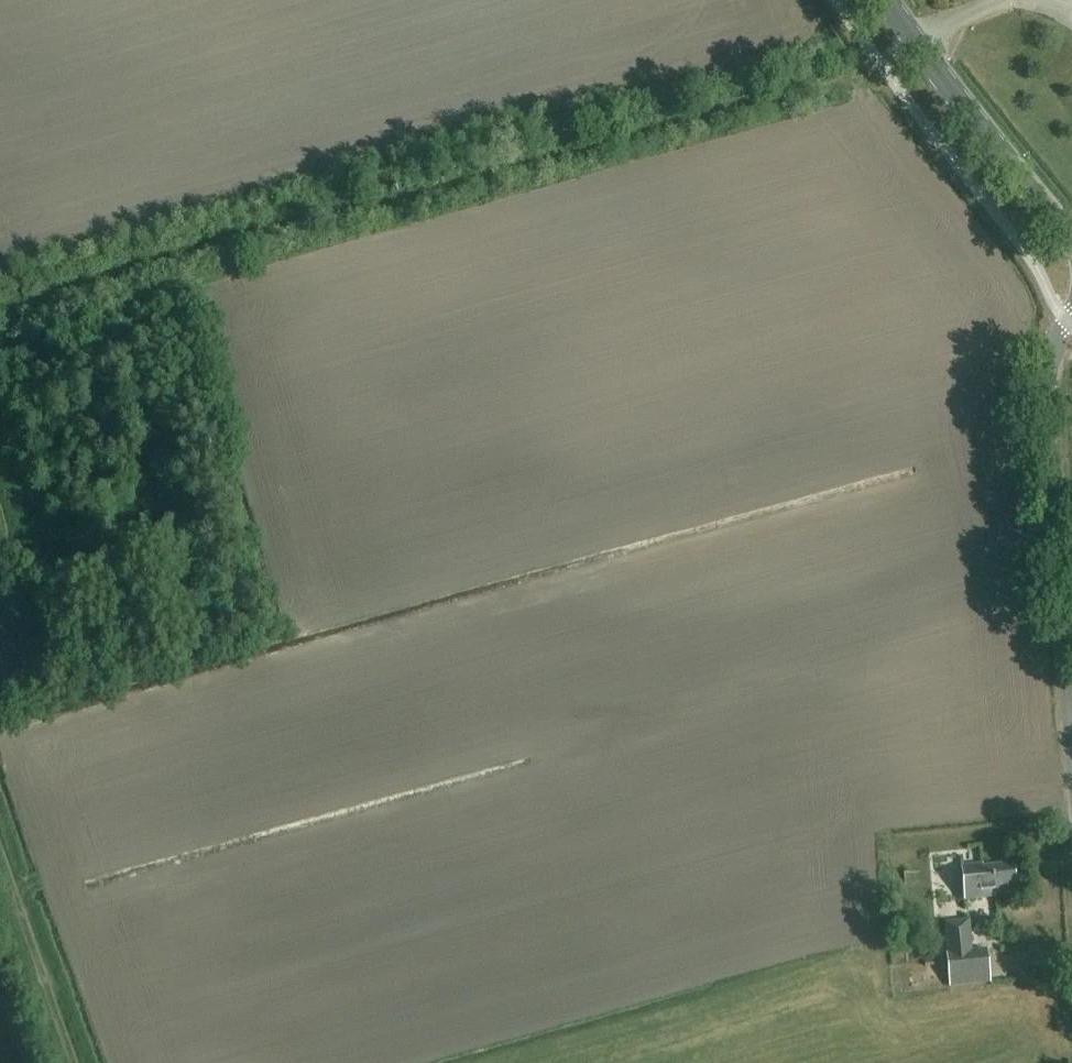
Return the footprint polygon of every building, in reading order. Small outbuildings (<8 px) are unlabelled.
[(962,878),(964,898),(996,895),(995,891),(1017,889),(1015,866),(983,869),(982,865),(960,867),(962,878)] [(969,954),(966,925),(945,927),(950,986),(988,983),(985,953),(969,954)]
